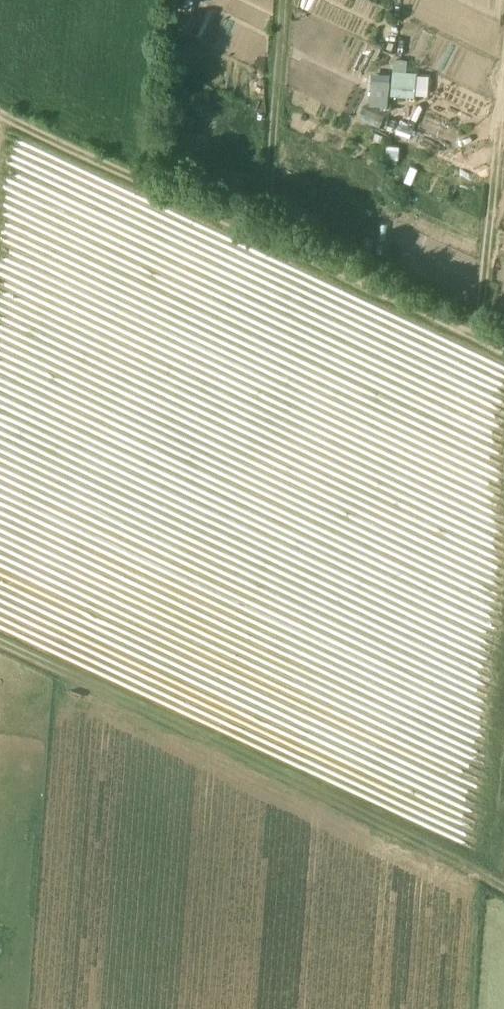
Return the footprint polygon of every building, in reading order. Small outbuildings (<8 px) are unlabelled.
[(408,70),(408,58),(393,57),(392,95),(416,95),(417,70),(408,70)] [(371,72),(370,104),(389,105),(390,72),(371,72)]
